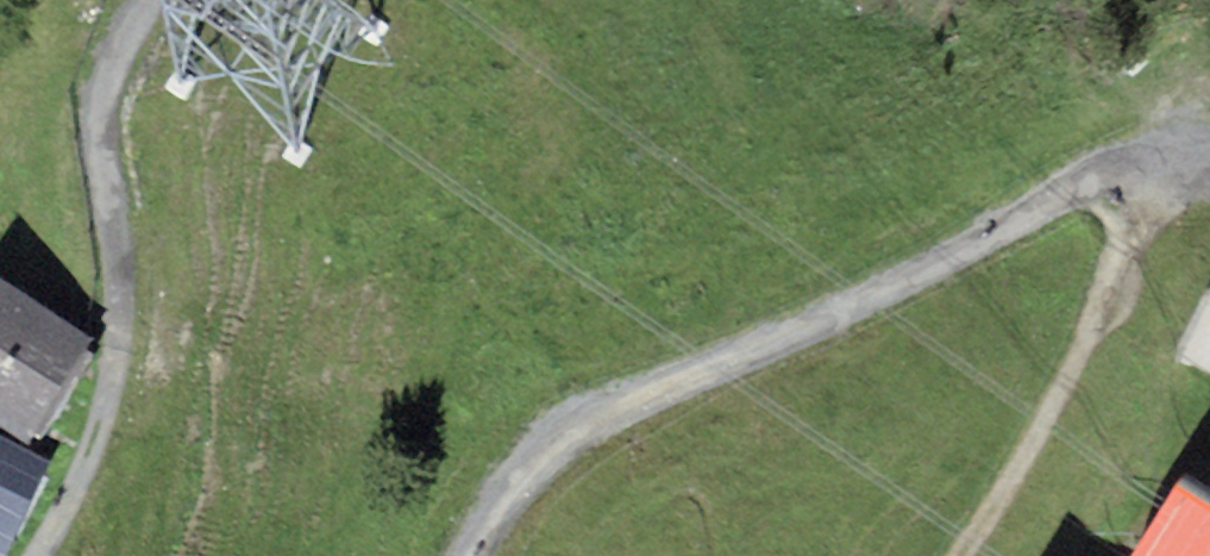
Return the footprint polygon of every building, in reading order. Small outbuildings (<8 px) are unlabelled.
[(0,278),(0,425),(27,442),(94,339),(0,278)] [(0,439),(0,554),(4,555),(49,462),(0,439)] [(1183,476),(1126,555),(1209,555),(1209,495),(1183,476)]
